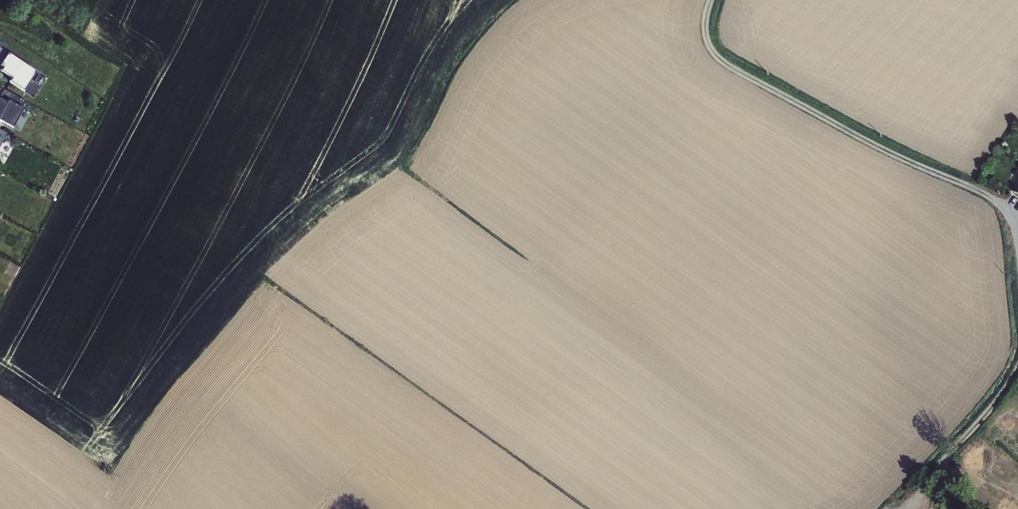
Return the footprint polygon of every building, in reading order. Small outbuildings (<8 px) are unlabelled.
[(0,47),(0,65),(3,67),(1,69),(0,70),(12,77),(10,80),(9,80),(24,90),(24,89),(30,80),(33,82),(39,73),(0,47)] [(11,126),(25,100),(3,88),(0,94),(0,120),(11,126)]
